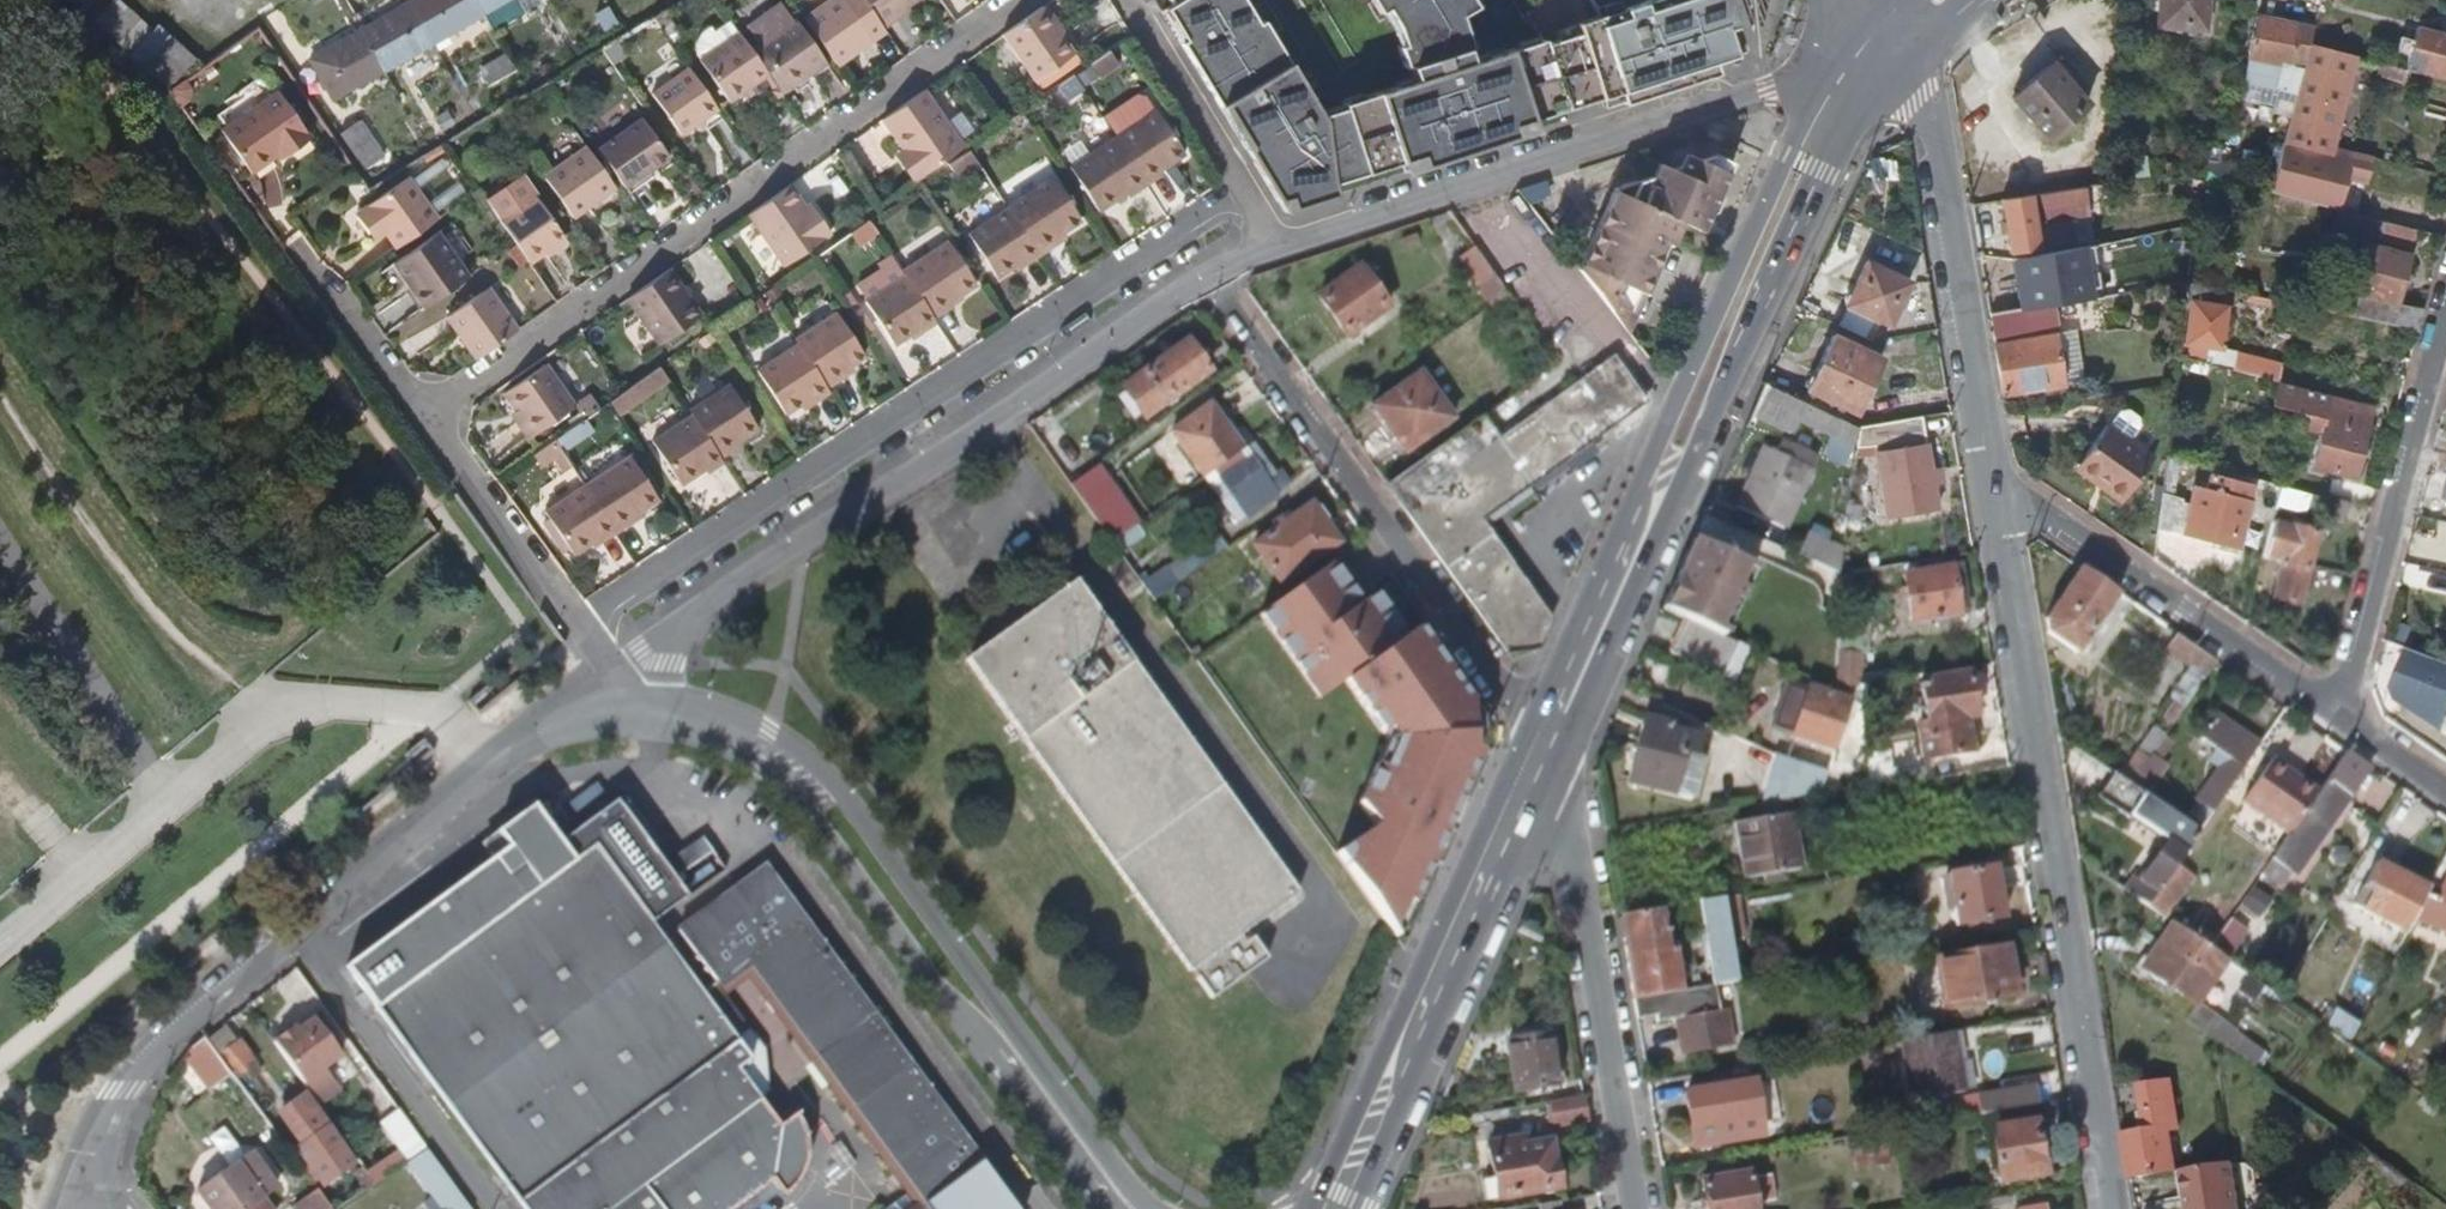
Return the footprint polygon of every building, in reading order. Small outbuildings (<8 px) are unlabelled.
[(438,52),(487,24),(473,0),(435,0),(415,12),(438,52)] [(528,0),(473,0),(487,24),(528,0)] [(528,0),(541,21),(550,17),(540,0),(528,0)] [(550,17),(573,4),(571,0),(540,0),(550,17)] [(636,9),(652,0),(631,0),(636,9)] [(732,0),(708,0),(718,14),(733,3),(732,0)] [(856,1),(887,45),(902,34),(899,30),(909,23),(922,13),(913,0),(856,0),(856,1)] [(1165,8),(1179,0),(1160,0),(1165,8)] [(1161,11),(1179,40),(1246,150),(1277,202),(1289,198),(1293,210),(1337,196),(1333,184),(1418,157),(1422,168),(1472,152),(1515,138),(1512,126),(1556,112),(1571,107),(1617,92),(1621,104),(1714,73),(1711,62),(1731,55),(1731,52),(1737,50),(1748,11),(1750,0),(1585,0),(1596,19),(1572,28),(1573,32),(1541,44),(1539,40),(1469,66),(1464,53),(1468,51),(1457,20),(1476,8),(1471,0),(1375,0),(1392,30),(1400,50),(1395,51),(1403,73),(1408,71),(1413,85),(1342,108),(1343,113),(1315,122),(1258,26),(1251,29),(1234,0),(1179,0),(1165,8),(1161,11)] [(2157,25),(2205,30),(2208,0),(2159,0),(2157,25)] [(2319,3),(2311,33),(2307,47),(2321,50),(2334,0),(2319,0),(2319,3)] [(856,1),(808,35),(839,81),(887,45),(856,1)] [(364,42),(388,82),(438,52),(415,12),(364,42)] [(624,34),(614,17),(599,25),(610,43),(624,34)] [(2295,92),(2307,47),(2311,33),(2256,19),(2241,78),(2295,92)] [(134,21),(111,43),(118,50),(140,27),(134,21)] [(1074,68),(1043,21),(1004,49),(1035,94),(1074,68)] [(912,26),(909,23),(899,30),(902,34),(912,26)] [(672,30),(668,24),(656,31),(660,38),(672,30)] [(118,50),(130,62),(152,39),(140,27),(118,50)] [(741,48),(729,30),(714,40),(710,35),(702,40),(695,52),(697,64),(703,75),(741,48)] [(2413,45),(2400,41),(2397,54),(2411,58),(2408,69),(2445,79),(2445,38),(2417,30),(2413,45)] [(758,61),(789,105),(828,77),(798,34),(758,61)] [(130,62),(167,97),(193,67),(173,49),(167,54),(152,39),(130,62)] [(338,111),(388,82),(364,42),(312,72),(338,111)] [(2349,57),(2321,50),(2307,47),(2295,92),(2268,192),(2270,192),(2336,209),(2344,178),(2365,183),(2371,158),(2329,146),(2337,118),(2333,117),(2349,57)] [(753,64),(741,48),(703,75),(732,117),(771,89),(753,64)] [(2091,100),(2055,60),(2015,96),(2051,137),(2055,133),(2064,143),(2097,114),(2088,103),(2091,100)] [(753,64),(771,89),(784,108),(789,105),(758,61),(753,64)] [(495,96),(520,81),(511,65),(487,80),(495,96)] [(2403,84),(2406,71),(2380,65),(2377,77),(2403,84)] [(1089,79),(1074,89),(1081,101),(1097,90),(1089,79)] [(720,123),(691,82),(655,107),(683,149),(720,123)] [(1074,89),(1058,100),(1066,111),(1081,101),(1074,89)] [(256,183),(283,166),(290,160),(293,164),(315,150),(283,101),(226,140),(256,183)] [(924,104),(883,132),(904,162),(901,165),(919,192),(964,161),(924,104)] [(441,128),(449,141),(460,134),(452,121),(441,128)] [(1156,125),(1114,152),(1145,199),(1162,188),(1159,186),(1184,168),(1156,125)] [(1018,141),(1026,134),(1021,126),(1011,132),(1018,141)] [(601,163),(628,202),(671,172),(644,133),(601,163)] [(377,187),(394,173),(369,141),(352,153),(377,187)] [(1145,199),(1114,152),(1069,181),(1098,225),(1125,207),(1127,210),(1145,199)] [(2155,153),(2120,158),(2119,180),(2159,173),(2155,153)] [(1713,157),(1697,164),(1725,176),(1729,166),(1713,157)] [(416,179),(435,202),(460,181),(442,158),(416,179)] [(1611,193),(1576,268),(1622,331),(1672,221),(1699,235),(1705,221),(1718,193),(1725,176),(1697,164),(1683,158),(1678,170),(1611,193)] [(290,160),(283,166),(286,169),(293,164),(290,160)] [(547,189),(576,231),(617,201),(590,160),(547,189)] [(977,174),(969,162),(953,172),(962,184),(977,174)] [(919,192),(901,165),(896,169),(915,196),(919,192)] [(2098,183),(2083,186),(2087,212),(2103,209),(2098,183)] [(2083,186),(2003,199),(2009,250),(2035,246),(2033,234),(2047,233),(2046,226),(2045,218),(2087,212),(2083,186)] [(387,247),(397,261),(439,232),(412,190),(365,222),(383,250),(387,247)] [(1010,224),(1039,269),(1058,256),(1055,251),(1062,247),(1079,235),(1051,192),(1007,220),(1010,224)] [(1718,193),(1705,221),(1717,217),(1722,203),(1718,193)] [(789,198),(748,226),(784,279),(831,247),(815,224),(810,228),(805,222),(789,198)] [(1289,198),(1277,202),(1284,212),(1293,210),(1289,198)] [(528,268),(533,274),(567,251),(537,209),(504,234),(519,255),(528,268)] [(2413,248),(2417,230),(2343,211),(2338,228),(2413,248)] [(810,228),(815,224),(811,218),(805,222),(810,228)] [(878,224),(869,231),(874,239),(875,242),(891,231),(884,220),(878,224)] [(1022,280),(1039,269),(1010,224),(970,250),(996,291),(1013,280),(1019,276),(1022,280)] [(2052,226),(2046,226),(2047,233),(2033,234),(2035,246),(2055,243),(2052,226)] [(864,246),(874,239),(869,231),(858,238),(864,246)] [(2419,317),(2422,306),(2400,301),(2411,256),(2365,245),(2354,291),(2359,292),(2384,298),(2379,321),(2408,372),(2416,329),(2419,317)] [(414,302),(425,320),(469,289),(440,247),(396,276),(407,293),(412,290),(418,299),(414,302)] [(1055,251),(1058,256),(1065,252),(1062,247),(1055,251)] [(1506,293),(1473,247),(1458,258),(1491,304),(1506,293)] [(903,283),(906,287),(933,329),(950,319),(948,316),(975,298),(947,254),(903,283)] [(518,275),(528,268),(519,255),(509,262),(518,275)] [(1907,278),(1862,258),(1842,302),(1887,323),(1907,278)] [(1386,308),(1358,267),(1316,296),(1344,337),(1386,308)] [(2062,272),(1984,286),(1989,315),(2049,305),(2067,302),(2062,272)] [(1016,284),(1022,280),(1019,276),(1013,280),(1016,284)] [(508,308),(520,301),(505,278),(494,285),(508,308)] [(670,280),(629,309),(660,355),(703,326),(670,280)] [(2225,289),(2186,281),(2177,356),(2278,382),(2281,368),(2219,352),(2225,289)] [(920,345),(936,335),(933,329),(906,287),(867,313),(894,357),(918,342),(920,345)] [(407,293),(414,302),(418,299),(412,290),(407,293)] [(2316,293),(2314,307),(2379,321),(2384,298),(2359,292),(2355,308),(2336,305),(2337,296),(2316,293)] [(778,294),(765,303),(771,312),(784,303),(778,294)] [(2288,310),(2290,302),(2255,295),(2253,302),(2288,310)] [(449,329),(478,371),(520,343),(491,299),(449,329)] [(771,312),(765,303),(751,313),(745,317),(751,326),(771,312)] [(1989,315),(2002,395),(2059,386),(2058,380),(2052,335),(2049,305),(1989,315)] [(798,354),(827,399),(845,387),(843,382),(851,377),(864,367),(834,322),(795,349),(798,354)] [(2052,335),(2058,380),(2084,375),(2076,331),(2052,335)] [(1835,333),(1810,386),(1857,409),(1881,356),(1835,333)] [(1206,369),(1184,338),(1119,385),(1141,416),(1206,369)] [(714,339),(697,351),(704,361),(719,348),(714,339)] [(1536,356),(1544,369),(1554,362),(1545,348),(1536,356)] [(811,416),(831,404),(827,399),(798,354),(757,380),(787,425),(801,417),(808,412),(811,416)] [(1478,416),(1384,484),(1517,670),(1528,665),(1549,619),(1480,523),(1641,403),(1609,359),(1497,442),(1478,416)] [(574,413),(548,375),(505,404),(523,429),(520,432),(530,448),(575,418),(577,417),(574,413)] [(1451,418),(1421,376),(1375,409),(1404,451),(1451,418)] [(854,381),(851,377),(843,382),(845,387),(854,381)] [(2354,475),(2365,430),(2325,421),(2331,395),(2278,382),(2271,408),(2309,416),(2305,432),(2320,436),(2314,464),(2354,475)] [(1858,426),(1764,383),(1746,423),(1752,426),(1756,417),(1791,434),(1799,420),(1850,443),(1858,426)] [(2365,430),(2372,406),(2331,395),(2325,421),(2365,430)] [(691,421),(694,425),(722,468),(737,458),(736,455),(758,438),(729,396),(691,421)] [(624,401),(609,412),(614,420),(631,408),(625,401),(624,401)] [(590,402),(574,413),(577,417),(575,418),(584,429),(601,418),(590,402)] [(1203,477),(1241,450),(1207,402),(1168,429),(1203,477)] [(2108,426),(2105,424),(2077,465),(2104,486),(2102,489),(2120,503),(2151,458),(2129,442),(2141,425),(2139,417),(2128,409),(2118,413),(2108,426)] [(804,421),(811,416),(808,412),(801,417),(804,421)] [(1922,417),(1859,426),(1856,445),(1925,435),(1922,417)] [(707,484),(725,473),(722,468),(694,425),(654,451),(681,494),(705,479),(707,484)] [(1775,452),(1764,447),(1737,506),(1782,527),(1809,467),(1815,455),(1780,441),(1775,452)] [(1275,498),(1241,450),(1203,477),(1237,525),(1275,498)] [(597,465),(609,481),(629,468),(616,451),(597,465)] [(1937,508),(1928,452),(1878,459),(1887,515),(1937,508)] [(609,481),(587,495),(617,542),(634,531),(632,527),(641,522),(660,510),(632,466),(629,468),(609,481)] [(2206,474),(2202,490),(2190,487),(2184,512),(2238,526),(2247,486),(2206,474)] [(2163,475),(2159,510),(2177,513),(2179,501),(2173,500),(2176,477),(2163,475)] [(2281,485),(2272,482),(2266,505),(2275,508),(2281,485)] [(2297,506),(2303,490),(2281,485),(2275,508),(2275,509),(2283,511),(2285,504),(2297,506)] [(1101,490),(1084,503),(1111,542),(1130,529),(1101,490)] [(2343,521),(2348,502),(2312,492),(2307,511),(2343,521)] [(617,542),(587,495),(549,521),(577,564),(595,553),(601,549),(603,552),(617,542)] [(1339,541),(1313,503),(1255,543),(1281,581),(1339,541)] [(2159,512),(2156,536),(2170,537),(2172,514),(2159,512)] [(2272,519),(2262,558),(2277,563),(2275,568),(2281,570),(2273,601),(2296,606),(2317,523),(2290,515),(2287,524),(2272,519)] [(632,527),(634,531),(643,525),(641,522),(632,527)] [(1130,529),(1111,542),(1122,556),(1140,542),(1130,529)] [(1154,602),(1225,551),(1214,536),(1143,586),(1154,602)] [(1813,538),(1805,558),(1839,573),(1842,550),(1813,538)] [(1679,570),(1661,609),(1685,620),(1721,636),(1752,566),(1701,542),(1690,545),(1679,570)] [(1950,567),(1948,557),(1924,561),(1925,571),(1950,567)] [(1372,825),(1332,853),(1393,937),(1481,743),(1478,717),(1425,643),(1415,651),(1386,609),(1375,593),(1360,603),(1331,562),(1258,613),(1316,697),(1341,680),(1386,735),(1387,739),(1396,738),(1382,765),(1375,761),(1355,801),(1372,825)] [(1956,612),(1950,567),(1925,571),(1903,574),(1910,620),(1956,612)] [(2117,594),(2080,568),(2046,617),(2045,630),(2076,653),(2117,594)] [(1847,572),(1839,574),(1837,590),(1848,589),(1847,572)] [(1297,889),(1074,580),(968,666),(1228,987),(1278,947),(1258,921),(1297,889)] [(2132,604),(2117,594),(2076,653),(2090,663),(2132,604)] [(1729,683),(1746,648),(1721,636),(1685,620),(1668,654),(1729,683)] [(1871,624),(1839,623),(1837,651),(1861,652),(1861,655),(1868,655),(1871,624)] [(2167,650),(2191,668),(2170,698),(2174,701),(2184,708),(2216,662),(2177,635),(2167,650)] [(1196,643),(1188,649),(1194,658),(1202,652),(1196,643)] [(1861,652),(1837,651),(1836,651),(1835,689),(1860,685),(1861,685),(1861,655),(1861,652)] [(1975,716),(1968,674),(1921,681),(1925,708),(1918,710),(1920,724),(1918,725),(1923,761),(1972,753),(1966,718),(1975,716)] [(1773,725),(1790,731),(1803,686),(1787,680),(1773,725)] [(1803,686),(1790,731),(1788,738),(1832,752),(1848,699),(1803,686)] [(1848,699),(1832,752),(1838,755),(1855,701),(1848,699)] [(2184,708),(2174,701),(2162,718),(2172,725),(2184,708)] [(1642,716),(1626,782),(1689,800),(1701,759),(1695,758),(1700,738),(1667,729),(1668,723),(1642,716)] [(2214,811),(2260,746),(2219,717),(2204,739),(2219,750),(2212,761),(2221,769),(2198,800),(2214,811)] [(2165,734),(2155,749),(2149,757),(2160,765),(2175,742),(2165,734)] [(1387,739),(1375,761),(1382,765),(1396,738),(1387,739)] [(2356,784),(2367,767),(2345,752),(2334,768),(2349,779),(2356,784)] [(1827,771),(1772,755),(1760,804),(1813,795),(1819,794),(1827,771)] [(2160,765),(2149,757),(2128,787),(2144,799),(2152,786),(2149,785),(2162,766),(2160,765)] [(2243,798),(2291,832),(2318,792),(2270,759),(2243,798)] [(1980,775),(1980,765),(1869,765),(1869,774),(1980,775)] [(2342,789),(2349,779),(2334,768),(2327,778),(2342,789)] [(2128,787),(2113,777),(2095,802),(2124,823),(2123,825),(2161,852),(2139,884),(2156,895),(2174,869),(2197,837),(2144,799),(2128,787)] [(2349,794),(2342,789),(2327,778),(2318,792),(2291,832),(2271,860),(2262,874),(2279,887),(2289,873),(2327,816),(2331,820),(2349,794)] [(1813,795),(1760,804),(1762,819),(1731,824),(1740,882),(1763,878),(1763,882),(1780,880),(1779,875),(1796,872),(1789,820),(1811,816),(1815,844),(1820,843),(1813,795)] [(617,800),(582,826),(651,922),(686,896),(728,867),(704,834),(663,864),(617,800)] [(2214,811),(2198,800),(2189,814),(2205,825),(2214,811)] [(343,963),(520,1208),(603,1208),(728,1120),(756,1101),(735,1070),(751,1058),(703,993),(651,922),(582,826),(568,837),(561,840),(554,831),(544,817),(534,803),(498,829),(509,844),(493,856),(343,963)] [(558,807),(544,817),(554,831),(569,821),(558,807)] [(509,844),(498,829),(483,841),(493,856),(509,844)] [(2426,895),(2429,888),(2377,861),(2356,904),(2401,927),(2408,930),(2414,919),(2426,895)] [(717,984),(750,961),(797,1026),(924,1202),(913,1208),(1017,1208),(979,1164),(984,1159),(977,1148),(971,1152),(766,867),(724,898),(678,930),(717,984)] [(2000,919),(1993,868),(1949,875),(1956,925),(2000,919)] [(2156,895),(2146,909),(2164,921),(2191,882),(2174,869),(2156,895)] [(2426,895),(2414,919),(2445,933),(2445,874),(2436,900),(2426,895)] [(2134,881),(2124,894),(2146,909),(2156,895),(2139,884),(2134,881)] [(2253,887),(2241,905),(2259,918),(2271,900),(2253,887)] [(1737,895),(1722,898),(1728,939),(1743,937),(1737,895)] [(1715,985),(1735,982),(1728,939),(1722,898),(1697,902),(1710,986),(1715,985)] [(1658,908),(1618,915),(1632,999),(1677,992),(1670,939),(1663,941),(1658,908)] [(2231,919),(2209,952),(2220,959),(2225,963),(2248,931),(2231,919)] [(2187,1006),(2220,959),(2209,952),(2171,926),(2138,973),(2187,1006)] [(2400,946),(2408,930),(2401,927),(2393,943),(2400,946)] [(2013,997),(2006,947),(1961,953),(1931,958),(1933,972),(1938,1005),(1939,1007),(1969,1003),(2013,997)] [(1938,1005),(1933,972),(1918,975),(1923,1008),(1938,1005)] [(2263,988),(2247,978),(2241,987),(2257,997),(2263,988)] [(751,1058),(765,1049),(717,984),(703,993),(751,1058)] [(1632,999),(1636,1021),(1655,1017),(1655,1023),(1677,1020),(1681,1052),(1730,1045),(1724,1011),(1718,1012),(1715,985),(1710,986),(1677,992),(1632,999)] [(1870,1014),(1853,1018),(1856,1032),(1873,1028),(1870,1014)] [(309,1015),(292,1026),(294,1030),(311,1018),(309,1015)] [(2215,1015),(2201,1034),(2213,1043),(2253,1070),(2265,1052),(2238,1032),(2238,1031),(2215,1015)] [(292,1026),(270,1042),(299,1083),(338,1055),(311,1018),(294,1030),(292,1026)] [(2436,1041),(2443,1043),(2445,1036),(2445,1018),(2436,1041)] [(1965,1090),(1956,1031),(1902,1040),(1912,1098),(1965,1090)] [(202,1037),(186,1050),(203,1075),(219,1062),(204,1041),(202,1037)] [(1555,1089),(1550,1037),(1507,1041),(1512,1093),(1555,1089)] [(249,1066),(233,1042),(217,1053),(235,1076),(249,1066)] [(763,1075),(765,1078),(765,1049),(751,1058),(763,1075)] [(765,1094),(765,1078),(763,1075),(751,1058),(735,1070),(756,1101),(765,1094)] [(1750,1084),(1749,1082),(1683,1093),(1692,1148),(1759,1137),(1759,1135),(1750,1084)] [(2147,1132),(2123,1136),(2130,1179),(2175,1173),(2169,1138),(2177,1124),(2170,1083),(2139,1087),(2147,1132)] [(2038,1103),(2036,1085),(1978,1093),(1981,1113),(2038,1103)] [(1552,1129),(1586,1124),(1581,1098),(1549,1103),(1552,1129)] [(756,1101),(728,1120),(769,1178),(767,1180),(779,1198),(794,1184),(802,1167),(804,1152),(802,1138),(797,1125),(792,1117),(776,1129),(756,1101)] [(405,1160),(423,1147),(395,1108),(378,1121),(405,1160)] [(333,1145),(311,1115),(293,1128),(301,1140),(290,1149),(303,1169),(305,1166),(320,1185),(346,1166),(330,1146),(333,1145)] [(2042,1174),(2033,1119),(1992,1125),(1994,1138),(1989,1138),(1995,1181),(2042,1174)] [(603,1208),(726,1208),(767,1180),(769,1178),(728,1120),(603,1208)] [(1550,1142),(1522,1146),(1521,1139),(1485,1144),(1491,1182),(1494,1198),(1556,1187),(1550,1142)] [(1884,1161),(1882,1144),(1849,1148),(1851,1166),(1884,1161)] [(446,1179),(438,1167),(423,1147),(405,1160),(428,1193),(439,1208),(468,1208),(446,1179)] [(281,1184),(256,1148),(195,1191),(207,1208),(270,1208),(262,1197),(281,1184)] [(378,1165),(369,1172),(376,1181),(385,1174),(378,1165)] [(2185,1172),(2188,1197),(2194,1199),(2195,1208),(2240,1208),(2235,1165),(2233,1166),(2185,1172)] [(1746,1173),(1699,1181),(1704,1208),(1752,1208),(1751,1204),(1747,1180),(1746,1173)] [(1771,1176),(1747,1180),(1751,1204),(1775,1198),(1771,1176)] [(1494,1198),(1491,1182),(1476,1187),(1478,1201),(1494,1198)] [(2012,1204),(2010,1196),(1989,1199),(1992,1208),(2012,1204)]
